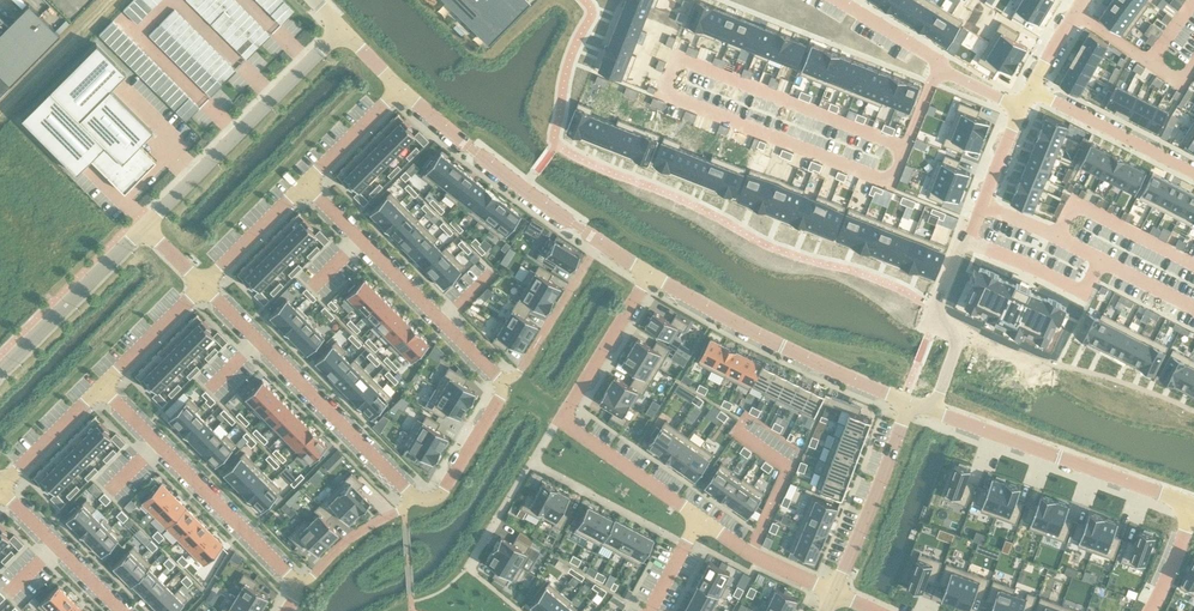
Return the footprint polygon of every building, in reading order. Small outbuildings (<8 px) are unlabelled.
[(128,5),(142,18),(147,13),(134,0),(133,0),(128,5)] [(147,13),(152,8),(144,0),(134,0),(147,13)] [(152,8),(157,3),(154,0),(144,0),(152,8)] [(190,4),(195,9),(204,0),(194,0),(190,4)] [(195,9),(201,14),(212,2),(210,0),(204,0),(195,9)] [(217,7),(222,12),(234,0),(224,0),(217,7)] [(234,0),(222,12),(227,17),(239,5),(234,0)] [(260,4),(265,9),(274,0),(264,0),(260,4)] [(284,0),(274,0),(265,9),(270,14),(284,0)] [(289,5),(284,0),(270,14),(275,19),(289,5)] [(487,38),(525,0),(449,0),(487,38)] [(624,8),(645,17),(650,6),(650,5),(637,0),(627,0),(624,8)] [(698,0),(687,29),(701,35),(702,34),(701,34),(712,7),(713,7),(713,6),(698,0)] [(881,5),(883,7),(892,12),(900,0),(884,0),(881,5)] [(892,12),(903,19),(915,0),(900,0),(892,12)] [(903,19),(914,26),(930,0),(915,0),(903,19)] [(914,26),(925,32),(941,6),(931,0),(930,0),(914,26)] [(1012,16),(1023,22),(1027,16),(1039,23),(1047,10),(1031,0),(1022,0),(1012,16)] [(1047,10),(1053,0),(1031,0),(1047,10)] [(1107,7),(1134,26),(1141,15),(1120,0),(1112,0),(1107,7)] [(1141,15),(1149,4),(1145,1),(1144,1),(1142,0),(1120,0),(1141,15)] [(201,14),(206,19),(217,7),(212,2),(201,14)] [(3,90),(59,34),(28,3),(10,22),(7,24),(0,17),(0,93),(3,90)] [(128,5),(124,10),(137,23),(142,18),(128,5)] [(239,5),(227,17),(233,22),(244,10),(239,5)] [(294,10),(289,5),(275,19),(281,24),(294,10)] [(941,6),(925,32),(936,39),(952,13),(941,6)] [(206,19),(211,24),(222,12),(217,7),(206,19)] [(712,7),(701,34),(702,34),(715,39),(717,34),(725,12),(713,7),(712,7)] [(1107,7),(1099,18),(1126,37),(1134,26),(1107,7)] [(624,8),(619,20),(641,29),(645,17),(624,8)] [(164,20),(161,23),(166,28),(179,15),(174,10),(164,20)] [(244,10),(233,22),(238,27),(239,25),(249,15),(244,10)] [(222,12),(211,24),(216,29),(227,17),(222,12)] [(725,12),(717,34),(729,39),(730,39),(739,17),(725,12)] [(1167,12),(1164,16),(1170,20),(1173,16),(1167,12)] [(952,13),(936,39),(948,46),(964,20),(952,13)] [(179,15),(166,28),(171,33),(184,20),(179,15)] [(249,15),(239,25),(244,30),(254,20),(249,15)] [(1164,16),(1161,20),(1167,24),(1170,20),(1164,16)] [(227,17),(216,29),(221,34),(233,22),(227,17)] [(729,39),(727,44),(742,50),(744,44),(743,44),(752,23),(739,17),(730,39),(729,39)] [(184,20),(171,33),(176,38),(190,25),(184,20)] [(254,20),(244,30),(249,35),(259,25),(254,20)] [(113,21),(99,34),(104,39),(118,26),(113,21)] [(619,21),(614,33),(636,41),(642,44),(647,32),(640,29),(619,21)] [(233,22),(221,34),(226,39),(238,27),(233,22)] [(1001,22),(989,42),(1020,60),(1028,47),(1016,40),(1020,33),(1001,22)] [(161,23),(149,35),(154,40),(166,28),(161,23)] [(752,23),(743,44),(744,44),(756,49),(757,49),(765,28),(752,23)] [(190,25),(176,38),(181,43),(195,30),(190,25)] [(238,27),(226,39),(231,44),(243,32),(244,30),(239,25),(238,27)] [(259,25),(249,35),(254,40),(264,30),(259,25)] [(118,26),(104,39),(109,44),(123,31),(118,26)] [(166,28),(154,40),(159,45),(171,33),(166,28)] [(756,49),(754,55),(769,60),(771,55),(770,55),(779,33),(778,33),(765,28),(757,49),(756,49)] [(195,30),(181,43),(186,48),(200,35),(195,30)] [(264,30),(254,40),(259,45),(269,36),(270,35),(264,30)] [(123,31),(109,44),(114,49),(128,36),(123,31)] [(243,32),(231,44),(236,49),(248,37),(243,32)] [(769,60),(768,62),(781,67),(783,60),(792,38),(793,39),(793,38),(779,32),(778,32),(778,33),(779,33),(770,55),(771,55),(769,60)] [(171,33),(159,45),(164,50),(176,38),(171,33)] [(610,44),(610,45),(631,53),(631,52),(636,41),(614,33),(610,44)] [(1089,33),(1083,43),(1103,54),(1109,44),(1089,33)] [(1152,33),(1149,37),(1155,41),(1158,37),(1152,33)] [(200,35),(186,48),(191,53),(205,40),(200,35)] [(248,37),(236,49),(241,54),(254,40),(249,35),(248,37)] [(128,36),(114,49),(119,55),(133,41),(128,36)] [(1149,37),(1146,41),(1152,45),(1155,41),(1149,37)] [(176,38),(164,50),(169,55),(181,43),(176,38)] [(792,38),(783,60),(797,66),(806,44),(793,39),(792,38)] [(205,40),(191,53),(196,58),(210,45),(205,40)] [(254,40),(241,54),(246,59),(259,45),(254,40)] [(133,41),(119,55),(124,60),(138,46),(133,41)] [(989,42),(977,61),(996,72),(1000,66),(1012,73),(1020,60),(989,42)] [(96,43),(21,118),(76,173),(90,158),(124,192),(155,161),(138,144),(152,130),(110,88),(125,72),(96,43)] [(181,43),(169,55),(174,60),(186,48),(181,43)] [(953,43),(948,51),(954,55),(959,47),(953,43)] [(1083,43),(1077,53),(1097,64),(1103,54),(1083,43)] [(609,44),(604,57),(605,57),(626,65),(632,67),(637,55),(631,52),(631,53),(610,45),(610,44),(609,44)] [(812,44),(800,74),(814,79),(826,49),(812,44)] [(210,45),(196,58),(201,63),(215,50),(210,45)] [(138,46),(124,60),(129,65),(143,51),(138,46)] [(688,46),(686,53),(693,55),(695,49),(688,46)] [(186,48),(174,60),(179,65),(191,53),(186,48)] [(826,49),(814,79),(827,84),(839,54),(826,49)] [(215,50),(201,63),(206,69),(220,55),(215,50)] [(143,51),(129,65),(135,70),(148,56),(143,51)] [(191,53),(179,65),(184,70),(196,58),(191,53)] [(1077,53),(1071,64),(1091,75),(1097,64),(1077,53)] [(839,54),(827,84),(841,90),(853,60),(839,54)] [(220,55),(206,69),(211,74),(225,60),(220,55)] [(148,56),(135,70),(140,75),(153,61),(148,56)] [(715,56),(713,63),(719,66),(722,59),(715,56)] [(604,57),(600,69),(621,78),(627,80),(632,67),(626,65),(605,57),(604,57)] [(196,58),(184,70),(189,75),(201,63),(196,58)] [(225,60),(211,74),(216,79),(230,65),(225,60)] [(853,60),(841,90),(854,95),(866,65),(853,60)] [(153,61),(140,75),(145,80),(158,66),(153,61)] [(201,63),(189,75),(194,80),(206,69),(201,63)] [(1071,64),(1066,73),(1085,84),(1091,75),(1071,64)] [(230,65),(216,79),(221,83),(235,70),(230,65)] [(866,65),(854,95),(868,100),(880,70),(866,65)] [(158,66),(145,80),(150,85),(163,71),(158,66)] [(206,69),(194,80),(199,85),(211,74),(206,69)] [(880,70),(868,100),(881,106),(882,106),(884,101),(883,101),(893,75),(880,70)] [(163,71),(150,85),(155,90),(168,76),(163,71)] [(1066,73),(1060,84),(1079,95),(1085,84),(1066,73)] [(211,74),(199,85),(204,90),(216,79),(211,74)] [(598,75),(595,82),(602,85),(605,78),(598,75)] [(893,75),(883,101),(884,101),(896,106),(906,81),(893,75)] [(168,76),(155,90),(160,95),(173,81),(168,76)] [(772,76),(768,85),(773,87),(775,80),(776,78),(772,76)] [(216,79),(204,90),(209,95),(221,83),(216,79)] [(173,81),(160,95),(165,100),(178,86),(173,81)] [(906,81),(896,106),(911,111),(921,86),(906,81)] [(1114,89),(1106,104),(1116,110),(1127,90),(1116,85),(1114,89)] [(178,86),(165,100),(170,105),(183,91),(178,86)] [(631,88),(628,95),(635,98),(638,91),(631,88)] [(1189,88),(1184,96),(1188,99),(1193,91),(1189,88)] [(801,90),(799,97),(805,100),(808,93),(801,90)] [(1116,110),(1128,116),(1138,96),(1127,90),(1116,110)] [(183,91),(170,105),(175,110),(188,96),(183,91)] [(188,96),(175,110),(180,115),(193,101),(188,96)] [(1138,96),(1128,116),(1137,120),(1148,101),(1138,96)] [(1184,96),(1179,105),(1183,107),(1188,99),(1184,96)] [(658,99),(655,106),(662,109),(665,102),(658,99)] [(193,101),(180,115),(185,120),(198,106),(193,101)] [(1148,101),(1137,120),(1148,126),(1158,106),(1148,101)] [(579,102),(567,130),(582,136),(582,135),(590,113),(591,114),(594,107),(579,102)] [(960,102),(952,123),(985,136),(990,122),(977,117),(980,110),(960,102)] [(1158,106),(1148,126),(1159,131),(1169,111),(1158,106)] [(686,110),(683,117),(690,120),(693,113),(686,110)] [(358,191),(413,136),(414,135),(409,131),(406,128),(402,123),(404,121),(405,121),(397,113),(336,175),(343,182),(346,179),(351,184),(353,186),(358,191)] [(590,113),(582,135),(595,140),(604,119),(591,114),(590,113)] [(1042,126),(1042,127),(1064,136),(1068,126),(1069,126),(1069,125),(1046,116),(1047,117),(1043,126),(1042,126)] [(617,124),(609,146),(622,151),(633,124),(619,118),(616,124),(617,124)] [(604,119),(595,140),(609,146),(617,124),(616,124),(604,119)] [(952,123),(943,144),(963,152),(966,145),(979,150),(985,136),(952,123)] [(633,124),(622,151),(635,156),(646,129),(645,129),(633,124)] [(889,125),(886,132),(893,135),(896,128),(889,125)] [(1042,127),(1037,137),(1060,147),(1064,136),(1042,127)] [(635,156),(634,157),(649,162),(660,134),(646,128),(645,129),(646,129),(635,156)] [(1181,142),(1193,150),(1193,134),(1188,130),(1181,142)] [(413,136),(416,139),(422,134),(418,131),(414,135),(413,136)] [(425,137),(422,134),(416,139),(420,143),(425,137)] [(665,136),(654,162),(656,163),(656,164),(671,170),(671,169),(679,148),(680,148),(682,142),(665,136)] [(428,141),(425,137),(420,143),(423,146),(428,141)] [(1038,139),(1033,148),(1055,157),(1060,147),(1037,137),(1037,138),(1038,139)] [(755,138),(751,147),(756,148),(759,139),(755,138)] [(760,140),(757,146),(764,149),(767,142),(760,140)] [(1091,143),(1080,165),(1081,165),(1092,170),(1102,149),(1092,144),(1092,143),(1091,143)] [(416,147),(411,152),(414,155),(419,150),(416,147)] [(679,148),(671,169),(687,175),(695,154),(680,148),(679,148)] [(1033,148),(1029,159),(1051,168),(1055,157),(1033,148)] [(782,149),(780,155),(786,158),(789,151),(782,149)] [(1102,149),(1092,170),(1103,176),(1114,154),(1113,154),(1113,155),(1102,149)] [(405,157),(409,160),(414,155),(411,152),(405,157)] [(434,186),(437,181),(451,162),(440,153),(439,152),(433,161),(431,159),(425,167),(427,168),(421,176),(434,186)] [(695,154),(687,175),(703,182),(711,160),(695,154)] [(937,160),(931,174),(964,187),(965,184),(968,185),(971,176),(969,175),(970,173),(957,168),(960,160),(945,154),(943,162),(937,160)] [(1114,154),(1103,176),(1113,181),(1125,160),(1114,154)] [(711,160),(703,182),(718,188),(719,188),(729,161),(713,155),(711,160)] [(1029,159),(1025,170),(1046,179),(1051,168),(1029,159)] [(812,160),(808,169),(813,171),(813,169),(816,162),(812,160)] [(1125,160),(1113,181),(1124,187),(1135,166),(1125,161),(1125,160)] [(718,188),(718,189),(733,195),(733,194),(736,195),(746,168),(729,161),(719,188),(718,188)] [(437,181),(447,189),(448,190),(463,171),(462,170),(463,169),(458,164),(457,166),(451,162),(437,181)] [(816,162),(813,169),(820,171),(823,164),(816,162)] [(397,165),(392,170),(396,173),(401,168),(397,165)] [(1135,166),(1124,187),(1135,193),(1135,194),(1147,171),(1146,171),(1146,172),(1135,166)] [(751,169),(739,199),(753,204),(765,174),(751,169)] [(387,175),(391,178),(396,173),(392,170),(387,175)] [(1020,179),(1020,180),(1042,189),(1046,179),(1025,170),(1021,179),(1020,179)] [(400,176),(405,181),(410,176),(405,171),(400,176)] [(456,203),(458,201),(474,180),(463,171),(448,190),(447,189),(444,194),(456,203)] [(1153,172),(1139,199),(1140,199),(1153,205),(1166,179),(1154,173),(1154,172),(1153,172)] [(765,174),(753,204),(766,209),(778,180),(765,174)] [(931,174),(926,188),(931,190),(929,197),(943,203),(946,196),(959,201),(964,187),(931,174)] [(1166,179),(1153,205),(1166,212),(1179,186),(1166,179)] [(458,201),(468,209),(469,210),(485,188),(474,180),(458,201)] [(778,180),(766,209),(779,215),(791,185),(778,180)] [(1020,180),(1015,191),(1038,200),(1042,189),(1020,180)] [(379,183),(374,188),(377,192),(382,186),(379,183)] [(404,187),(409,192),(413,189),(408,184),(404,187)] [(873,184),(869,193),(874,195),(876,191),(877,186),(873,184)] [(791,185),(779,215),(793,220),(802,195),(803,196),(805,190),(791,185)] [(1179,186),(1166,212),(1178,218),(1192,192),(1179,186)] [(369,193),(372,197),(377,192),(374,188),(369,193)] [(467,211),(479,221),(497,197),(485,188),(469,210),(468,209),(467,211)] [(409,192),(414,197),(418,194),(413,189),(409,192)] [(884,189),(882,193),(878,203),(888,207),(893,192),(884,189)] [(353,196),(356,199),(362,194),(358,191),(353,196)] [(1011,201),(1011,202),(1034,211),(1033,210),(1038,200),(1015,191),(1016,192),(1012,201),(1011,201)] [(378,222),(379,223),(400,201),(390,192),(369,213),(370,213),(378,222)] [(1178,218),(1192,225),(1193,221),(1193,220),(1193,194),(1192,192),(1178,218)] [(365,197),(362,194),(356,199),(360,203),(365,197)] [(802,195),(793,220),(806,225),(816,201),(815,201),(803,196),(802,195)] [(816,201),(806,225),(820,231),(831,201),(818,195),(815,201),(816,201)] [(479,221),(490,229),(508,206),(503,202),(504,200),(499,196),(498,198),(497,198),(498,197),(497,197),(479,221)] [(903,196),(900,202),(907,205),(910,198),(903,196)] [(368,201),(365,197),(360,203),(363,206),(368,201)] [(432,198),(429,202),(434,207),(437,203),(432,198)] [(910,198),(907,205),(914,208),(916,201),(910,198)] [(379,223),(388,232),(409,211),(400,201),(379,223)] [(831,201),(820,231),(834,236),(846,206),(831,201)] [(421,207),(426,212),(429,209),(424,203),(421,207)] [(434,207),(439,212),(442,209),(437,203),(434,207)] [(914,208),(907,205),(903,216),(909,219),(914,208)] [(520,215),(508,206),(490,229),(502,239),(508,231),(510,232),(516,225),(514,223),(520,215)] [(933,207),(931,212),(940,216),(941,211),(933,207)] [(849,208),(837,238),(854,244),(866,214),(849,208)] [(426,212),(431,217),(434,214),(429,209),(426,212)] [(388,232),(397,241),(418,220),(409,211),(388,232)] [(254,285),(258,290),(259,290),(314,235),(314,234),(303,222),(305,220),(298,212),(237,274),(244,281),(247,279),(254,285)] [(959,218),(946,213),(944,220),(943,222),(956,227),(959,218)] [(866,214),(854,244),(870,251),(882,221),(866,214)] [(453,219),(449,222),(454,227),(458,224),(453,219)] [(397,241),(406,250),(427,229),(418,220),(397,241)] [(882,221),(870,251),(886,257),(898,227),(882,221)] [(439,225),(444,230),(448,227),(443,222),(439,225)] [(454,227),(459,233),(463,229),(458,224),(454,227)] [(444,230),(449,236),(453,232),(448,227),(444,230)] [(898,227),(886,257),(902,263),(914,233),(898,227)] [(406,250),(415,259),(432,242),(433,243),(437,239),(427,229),(406,250)] [(314,235),(317,238),(322,233),(319,230),(314,234),(314,235)] [(326,236),(322,233),(317,238),(320,242),(326,236)] [(914,233),(902,263),(918,270),(930,240),(914,233)] [(329,240),(326,236),(320,242),(324,245),(329,240)] [(570,271),(572,267),(574,268),(579,260),(577,259),(579,256),(579,255),(578,256),(570,251),(571,249),(563,244),(562,246),(554,241),(554,240),(553,241),(549,238),(549,237),(535,259),(554,270),(559,263),(569,270),(570,271)] [(1033,237),(1031,243),(1037,246),(1039,240),(1033,237)] [(470,243),(475,248),(478,245),(480,243),(475,238),(470,243)] [(457,244),(463,249),(466,245),(461,240),(457,244)] [(930,240),(918,270),(935,276),(947,246),(930,240)] [(415,259),(425,268),(442,251),(441,251),(433,243),(432,242),(415,259)] [(316,245),(311,251),(315,254),(320,249),(316,245)] [(463,249),(468,254),(471,250),(466,245),(463,249)] [(485,251),(478,245),(475,248),(482,255),(485,251)] [(425,268),(434,277),(455,256),(445,247),(441,251),(442,251),(425,268)] [(509,247),(506,252),(513,256),(516,251),(509,247)] [(306,256),(310,259),(315,254),(311,251),(306,256)] [(464,266),(455,256),(434,277),(443,287),(464,266)] [(503,257),(500,262),(506,266),(510,261),(503,257)] [(298,264),(293,269),(296,272),(301,267),(298,264)] [(521,282),(526,285),(527,284),(552,300),(552,299),(560,288),(560,287),(548,280),(552,273),(539,265),(535,271),(530,268),(521,282)] [(975,284),(966,304),(969,305),(976,308),(979,310),(979,309),(989,313),(987,317),(1008,326),(1008,327),(1011,329),(1020,333),(1024,335),(1026,330),(1035,335),(1038,337),(1045,340),(1048,342),(1057,322),(1059,323),(1061,319),(1065,311),(1066,307),(1061,304),(1048,298),(1031,291),(1032,288),(1017,282),(1016,284),(999,276),(999,275),(986,269),(986,270),(980,267),(979,271),(974,280),(973,283),(975,284)] [(288,274),(291,277),(296,272),(293,269),(288,274)] [(352,310),(354,308),(354,307),(373,288),(364,279),(364,278),(356,286),(355,284),(348,291),(349,293),(342,300),(352,310)] [(280,282),(275,287),(278,290),(283,285),(280,282)] [(519,297),(515,303),(529,312),(532,306),(544,313),(553,299),(552,299),(552,300),(527,284),(526,285),(519,297),(518,297),(519,297)] [(270,292),(273,296),(278,290),(275,287),(270,292)] [(302,292),(307,297),(311,293),(306,288),(302,292)] [(382,297),(373,288),(354,307),(354,308),(363,317),(365,315),(365,314),(382,297)] [(254,295),(257,298),(262,293),(259,290),(258,290),(254,295)] [(266,296),(262,293),(257,298),(260,302),(266,296)] [(311,293),(307,297),(313,302),(316,298),(311,293)] [(269,300),(266,296),(260,302),(264,305),(269,300)] [(391,307),(382,297),(365,314),(365,315),(374,324),(391,307)] [(278,325),(278,326),(296,309),(295,308),(286,299),(287,299),(286,299),(269,316),(269,317),(269,316),(278,325)] [(337,307),(330,300),(327,304),(334,311),(337,307)] [(511,310),(504,322),(529,337),(530,336),(532,337),(536,329),(535,328),(536,326),(537,326),(537,325),(525,318),(529,312),(515,303),(511,309),(511,310)] [(278,326),(287,335),(305,318),(307,316),(297,306),(295,308),(296,309),(278,326)] [(321,310),(326,315),(329,312),(324,306),(321,310)] [(400,316),(391,307),(374,324),(383,333),(400,316)] [(329,312),(326,315),(331,320),(334,317),(329,312)] [(689,324),(675,315),(671,322),(654,312),(651,318),(648,316),(645,322),(647,324),(646,325),(672,341),(680,328),(685,331),(689,324)] [(1088,312),(1076,334),(1083,337),(1090,341),(1101,318),(1100,318),(1088,312)] [(157,391),(212,336),(201,324),(204,322),(196,314),(135,375),(142,383),(145,380),(152,387),(156,392),(157,391)] [(1101,318),(1090,341),(1090,340),(1103,346),(1116,321),(1103,314),(1100,318),(1101,318)] [(409,324),(400,316),(383,333),(392,341),(392,342),(410,325),(409,324)] [(288,335),(297,344),(314,327),(305,318),(287,335),(288,335)] [(350,319),(346,323),(351,328),(355,324),(350,319)] [(521,350),(529,337),(504,322),(499,319),(491,332),(495,335),(491,342),(505,350),(509,344),(521,351),(522,350),(521,350)] [(1116,321),(1103,346),(1116,353),(1129,327),(1116,321)] [(355,324),(351,328),(357,333),(360,329),(355,324)] [(419,334),(410,325),(392,342),(392,341),(388,345),(398,356),(402,352),(402,351),(419,334)] [(323,336),(314,327),(297,344),(306,353),(306,354),(324,336),(323,336)] [(1129,327),(1116,353),(1128,360),(1142,334),(1129,327)] [(1182,327),(1179,331),(1188,336),(1190,331),(1182,327)] [(212,336),(215,340),(221,334),(217,331),(212,336)] [(224,338),(221,334),(215,340),(219,343),(224,338)] [(348,337),(353,342),(356,339),(351,334),(348,337)] [(419,334),(402,351),(402,352),(411,360),(410,360),(411,361),(428,344),(428,343),(419,335),(419,334)] [(1142,334),(1128,360),(1141,366),(1154,340),(1142,334)] [(698,363),(712,370),(725,344),(711,337),(698,363)] [(227,341),(224,338),(219,343),(222,346),(227,341)] [(368,338),(365,341),(370,346),(373,343),(368,338)] [(630,351),(659,368),(671,349),(657,341),(653,347),(638,338),(630,351)] [(356,339),(353,342),(358,347),(362,344),(356,339)] [(1141,366),(1140,367),(1147,370),(1154,374),(1168,346),(1154,339),(1154,340),(1141,366)] [(315,362),(324,371),(341,354),(342,355),(346,351),(335,340),(314,362),(315,362)] [(373,343),(370,346),(375,351),(378,348),(373,343)] [(712,370),(725,376),(738,351),(725,344),(712,370)] [(215,347),(209,352),(213,356),(218,350),(215,347)] [(1173,349),(1159,376),(1176,385),(1176,384),(1190,358),(1173,349)] [(630,351),(623,364),(637,373),(634,379),(647,387),(659,368),(630,351)] [(725,376),(738,383),(751,357),(738,351),(725,376)] [(204,357),(208,361),(213,356),(209,352),(204,357)] [(366,356),(371,361),(375,357),(370,352),(366,356)] [(324,371),(333,380),(350,363),(342,355),(341,354),(324,371)] [(386,356),(383,359),(388,364),(392,361),(386,356)] [(375,357),(371,361),(376,366),(380,362),(375,357)] [(751,389),(754,383),(764,363),(763,363),(751,357),(738,383),(751,389)] [(1176,384),(1191,392),(1193,386),(1193,360),(1190,358),(1176,384)] [(333,380),(342,389),(363,368),(354,359),(350,363),(333,380)] [(392,361),(388,364),(393,370),(397,366),(392,361)] [(766,389),(776,368),(765,362),(764,362),(763,363),(764,363),(754,383),(755,383),(765,389),(766,389)] [(196,365),(191,370),(194,374),(200,369),(196,365)] [(449,367),(437,387),(467,405),(475,392),(463,385),(467,378),(449,367)] [(351,398),(351,399),(373,378),(363,368),(342,389),(351,398)] [(778,395),(789,374),(776,368),(766,389),(765,389),(763,394),(776,400),(779,395),(778,395)] [(186,375),(189,379),(194,374),(191,370),(186,375)] [(384,374),(390,379),(393,376),(388,370),(384,374)] [(789,374),(778,395),(779,395),(791,401),(801,380),(789,374)] [(393,376),(390,379),(395,384),(398,381),(393,376)] [(615,376),(607,389),(631,404),(633,405),(641,393),(643,394),(647,387),(634,379),(630,385),(615,376)] [(351,399),(360,408),(382,387),(373,378),(351,399)] [(242,399),(252,409),(271,390),(262,381),(262,380),(242,399)] [(791,401),(802,407),(803,407),(813,386),(801,380),(791,401)] [(178,384),(173,389),(176,392),(181,387),(178,384)] [(675,390),(679,393),(683,387),(678,384),(675,390)] [(813,419),(825,394),(826,393),(825,392),(813,386),(803,407),(802,407),(800,412),(813,419)] [(391,396),(382,387),(360,408),(361,409),(361,408),(370,417),(370,418),(391,396)] [(467,406),(467,405),(437,387),(425,406),(443,418),(447,411),(459,418),(460,418),(460,417),(467,406)] [(168,394),(171,397),(176,392),(173,389),(168,394)] [(624,426),(628,418),(623,415),(631,404),(607,389),(599,402),(614,411),(610,417),(624,426)] [(280,399),(271,390),(252,409),(261,418),(280,399)] [(152,396),(155,400),(160,394),(157,391),(156,392),(152,396)] [(201,394),(207,399),(210,396),(205,391),(201,394)] [(164,398),(160,394),(155,400),(158,403),(164,398)] [(696,395),(692,401),(696,403),(700,397),(696,395)] [(210,406),(215,401),(210,396),(207,399),(205,401),(210,406)] [(850,412),(845,424),(867,432),(872,420),(871,420),(872,419),(871,419),(860,414),(862,408),(862,407),(861,407),(832,396),(831,396),(830,397),(828,403),(850,412)] [(177,428),(195,411),(195,412),(199,408),(189,397),(168,419),(177,428)] [(696,403),(700,406),(704,400),(700,397),(696,403)] [(167,401),(164,398),(158,403),(162,406),(167,401)] [(290,408),(280,399),(261,418),(271,428),(273,426),(272,425),(290,408)] [(692,409),(698,414),(701,410),(695,405),(692,409)] [(299,417),(290,408),(272,425),(273,426),(281,434),(282,434),(299,417)] [(721,410),(717,416),(720,419),(725,413),(721,410)] [(177,428),(187,437),(204,420),(195,412),(195,411),(177,428)] [(221,414),(227,419),(230,416),(225,411),(221,414)] [(239,412),(236,415),(241,420),(244,417),(239,412)] [(725,413),(720,419),(724,421),(729,415),(725,413)] [(417,419),(409,432),(440,450),(440,449),(441,448),(442,449),(447,442),(445,441),(447,438),(448,437),(436,430),(440,423),(426,415),(422,422),(417,419)] [(55,493),(110,438),(111,437),(99,426),(102,423),(94,416),(33,477),(41,484),(43,482),(50,489),(55,493)] [(230,416),(227,419),(232,424),(235,421),(230,416)] [(244,417),(241,420),(246,425),(249,422),(244,417)] [(307,426),(299,417),(282,434),(281,434),(279,436),(289,446),(291,444),(308,426),(307,426)] [(213,429),(204,420),(187,437),(187,438),(196,446),(213,429)] [(648,446),(660,454),(678,429),(666,420),(648,446)] [(845,424),(841,437),(862,445),(867,432),(845,424)] [(317,436),(308,426),(291,444),(300,453),(317,436)] [(222,438),(213,429),(196,446),(205,456),(222,439),(222,438)] [(678,429),(660,454),(672,463),(690,437),(678,429)] [(257,430),(254,434),(259,439),(262,435),(257,430)] [(243,435),(248,440),(251,437),(246,432),(243,435)] [(432,463),(440,450),(409,432),(401,444),(406,447),(402,454),(416,463),(420,456),(432,463)] [(110,438),(113,441),(119,436),(115,433),(111,437),(110,438)] [(226,434),(222,438),(222,439),(205,456),(214,465),(215,465),(236,444),(226,434)] [(262,435),(259,439),(264,444),(268,440),(262,435)] [(857,458),(862,445),(841,437),(835,435),(830,448),(857,458)] [(122,439),(119,436),(113,441),(117,445),(122,439)] [(318,436),(317,436),(300,453),(309,463),(327,445),(326,445),(318,436)] [(251,447),(256,442),(251,437),(248,440),(246,442),(251,447)] [(690,437),(672,463),(684,471),(702,446),(690,437)] [(125,443),(122,439),(117,445),(120,448),(125,443)] [(702,446),(684,471),(696,479),(702,471),(705,472),(708,467),(706,465),(714,454),(702,446)] [(744,446),(740,452),(744,455),(748,449),(744,446)] [(276,448),(272,452),(277,457),(281,454),(276,448)] [(853,471),(857,458),(830,448),(826,461),(853,471)] [(113,449),(108,454),(111,457),(116,452),(113,449)] [(744,455),(748,457),(752,451),(748,449),(744,455)] [(223,474),(232,483),(253,462),(244,452),(222,473),(223,474)] [(102,459),(106,462),(111,457),(108,454),(102,459)] [(281,454),(277,457),(282,462),(286,459),(281,454)] [(265,458),(270,463),(274,460),(269,455),(265,458)] [(274,460),(270,463),(275,468),(279,465),(274,460)] [(765,461),(761,467),(765,469),(769,463),(765,461)] [(848,484),(853,471),(826,461),(821,473),(848,484)] [(241,492),(263,471),(253,462),(232,483),(241,492)] [(705,486),(717,494),(732,473),(733,470),(722,462),(705,486)] [(765,469),(769,472),(773,466),(769,463),(765,469)] [(945,492),(944,497),(966,506),(973,485),(966,482),(970,470),(971,470),(967,468),(968,466),(960,463),(959,465),(955,464),(955,465),(946,491),(945,491),(945,492)] [(94,467),(89,472),(93,475),(98,470),(94,467)] [(241,492),(250,501),(272,480),(263,471),(241,492)] [(84,477),(87,480),(93,475),(89,472),(84,477)] [(300,473),(295,478),(299,482),(304,476),(300,473)] [(351,473),(335,489),(359,512),(369,502),(357,489),(362,484),(351,473)] [(732,473),(717,494),(726,501),(741,480),(732,473)] [(843,496),(848,484),(821,473),(816,487),(842,497),(842,496),(843,497),(843,496)] [(980,488),(975,503),(982,505),(980,511),(995,516),(1007,482),(1006,482),(1004,482),(1005,479),(997,476),(996,478),(993,477),(988,490),(980,488)] [(741,480),(726,501),(737,509),(754,485),(743,477),(741,480)] [(290,483),(293,487),(299,482),(295,478),(290,483)] [(281,490),(272,480),(250,501),(251,502),(260,510),(259,511),(260,511),(281,490)] [(540,519),(542,516),(556,489),(542,482),(534,497),(527,494),(520,508),(540,519)] [(1007,482),(995,516),(1016,524),(1024,503),(1016,500),(1021,487),(1007,482)] [(141,502),(154,515),(173,495),(161,483),(157,486),(155,484),(150,489),(153,491),(141,502)] [(76,485),(71,490),(74,494),(79,488),(76,485)] [(749,516),(765,493),(754,485),(737,509),(749,516)] [(348,523),(359,512),(335,489),(319,504),(331,516),(336,511),(348,523)] [(554,523),(552,525),(560,529),(567,515),(561,511),(569,496),(556,489),(542,516),(554,523)] [(66,495),(69,499),(74,494),(71,490),(66,495)] [(50,498),(53,501),(59,496),(55,493),(50,498)] [(99,498),(102,501),(107,496),(104,493),(99,498)] [(186,508),(173,495),(154,515),(166,527),(186,508)] [(1029,505),(1024,520),(1031,523),(1029,528),(1043,533),(1056,500),(1041,495),(1037,508),(1029,505)] [(62,499),(59,496),(53,501),(57,505),(62,499)] [(105,505),(111,500),(107,496),(102,501),(105,505)] [(806,509),(833,520),(838,507),(812,496),(806,509)] [(65,503),(62,499),(57,505),(60,508),(65,503)] [(66,519),(75,528),(91,512),(92,513),(96,509),(86,499),(76,509),(74,507),(69,512),(71,514),(66,519)] [(131,500),(124,507),(130,513),(137,506),(131,500)] [(1056,500),(1043,533),(1065,541),(1072,520),(1065,518),(1070,505),(1069,504),(1069,505),(1056,500)] [(288,505),(285,502),(279,507),(283,511),(288,505)] [(326,520),(331,516),(319,504),(314,510),(318,514),(308,523),(308,524),(327,543),(338,533),(326,520)] [(587,506),(573,531),(587,538),(600,512),(587,506)] [(198,520),(186,508),(166,527),(179,540),(198,520)] [(800,523),(827,534),(833,520),(806,509),(800,523)] [(116,515),(119,519),(124,513),(121,510),(116,515)] [(100,521),(92,513),(91,512),(75,528),(83,537),(100,521)] [(600,545),(601,544),(613,519),(600,512),(587,538),(600,545)] [(1078,523),(1072,538),(1080,540),(1078,546),(1092,551),(1104,517),(1090,512),(1085,525),(1078,523)] [(123,522),(128,517),(124,513),(119,519),(123,522)] [(145,517),(140,523),(143,526),(148,521),(145,517)] [(1104,517),(1092,551),(1114,559),(1121,538),(1114,535),(1118,522),(1105,518),(1105,517),(1104,517)] [(613,519),(601,544),(614,551),(627,525),(614,518),(613,519)] [(317,554),(327,543),(308,524),(308,523),(304,519),(288,536),(299,547),(304,542),(317,554)] [(211,533),(198,520),(179,540),(191,552),(211,533)] [(108,529),(100,521),(83,537),(92,546),(108,529)] [(795,536),(821,547),(827,534),(800,523),(795,536)] [(627,525),(614,551),(627,558),(640,532),(627,525)] [(110,527),(108,529),(92,546),(101,555),(107,549),(109,551),(114,546),(112,544),(119,537),(110,527)] [(1128,541),(1121,561),(1143,569),(1145,564),(1146,563),(1155,537),(1156,536),(1152,535),(1153,532),(1144,529),(1143,532),(1140,530),(1140,531),(1136,543),(1128,541)] [(8,539),(9,539),(0,530),(0,548),(8,539)] [(157,530),(152,535),(155,538),(161,533),(157,530)] [(649,546),(653,539),(640,532),(627,558),(640,564),(646,552),(649,553),(652,547),(649,546)] [(161,533),(155,538),(159,542),(164,537),(161,533)] [(223,545),(211,533),(191,552),(204,565),(223,545)] [(8,539),(12,543),(17,537),(14,534),(9,539),(8,539)] [(500,536),(493,549),(521,566),(528,554),(526,552),(530,546),(516,537),(512,544),(500,536)] [(807,561),(808,558),(815,561),(821,547),(795,536),(789,550),(802,555),(800,558),(807,561)] [(20,541),(17,537),(12,543),(15,546),(20,541)] [(146,545),(149,548),(154,543),(151,540),(146,545)] [(24,544),(20,541),(15,546),(18,549),(24,544)] [(152,552),(158,547),(154,543),(149,548),(152,552)] [(113,566),(122,576),(142,555),(133,546),(113,566)] [(523,567),(521,566),(493,549),(492,550),(485,562),(485,561),(484,562),(496,569),(492,576),(506,584),(510,578),(515,581),(523,567)] [(11,550),(6,555),(9,559),(14,553),(11,550)] [(908,586),(907,587),(911,588),(910,590),(918,593),(919,591),(923,592),(923,591),(927,579),(934,582),(942,561),(920,553),(918,559),(917,559),(908,586)] [(1,560),(4,564),(9,559),(6,555),(1,560)] [(131,585),(132,584),(132,583),(148,567),(151,564),(142,555),(122,576),(131,585)] [(182,555),(177,560),(180,563),(185,558),(182,555)] [(163,562),(166,566),(172,561),(168,557),(163,562)] [(185,558),(180,563),(183,567),(189,561),(185,558)] [(1179,587),(1193,595),(1193,558),(1179,587)] [(170,569),(175,564),(172,561),(166,566),(170,569)] [(710,562),(704,572),(724,583),(730,573),(710,562)] [(946,563),(939,584),(946,586),(942,599),(942,600),(942,599),(956,604),(968,571),(946,563)] [(132,584),(140,592),(157,576),(148,567),(132,583),(132,584)] [(570,567),(567,571),(574,576),(577,572),(570,567)] [(968,571),(956,604),(959,605),(958,608),(966,610),(967,608),(970,609),(975,596),(982,599),(990,578),(968,571)] [(581,580),(584,576),(577,572),(574,576),(581,580)] [(698,584),(699,585),(719,596),(721,597),(727,585),(724,583),(704,572),(698,584)] [(244,584),(236,596),(260,610),(268,597),(253,588),(257,582),(243,573),(239,581),(244,584)] [(180,580),(184,583),(189,578),(186,575),(180,580)] [(140,592),(149,601),(165,585),(157,576),(140,592)] [(187,587),(192,582),(189,578),(184,583),(187,587)] [(986,601),(994,603),(991,610),(1007,610),(1013,593),(1014,593),(1016,588),(994,580),(986,601)] [(536,610),(543,610),(559,591),(548,582),(529,605),(530,606),(536,610)] [(50,610),(67,594),(58,585),(37,606),(43,610),(51,610),(50,610)] [(149,601),(158,610),(174,593),(165,585),(149,601)] [(693,595),(714,606),(719,596),(699,585),(693,595)] [(602,597),(606,591),(600,587),(597,591),(596,593),(602,597)] [(770,603),(787,610),(792,610),(798,599),(791,595),(792,593),(786,590),(784,592),(775,587),(768,601),(770,603)] [(174,593),(158,610),(159,610),(175,610),(187,598),(178,589),(174,593)] [(570,603),(571,601),(559,591),(543,610),(563,610),(570,603)] [(1007,610),(1031,610),(1037,595),(1028,592),(1026,597),(1014,593),(1013,593),(1007,610)] [(67,594),(50,610),(51,610),(67,610),(75,603),(67,594)] [(610,599),(616,603),(618,599),(612,595),(610,599)] [(687,607),(696,610),(715,610),(716,608),(714,606),(693,595),(687,607)] [(220,610),(259,610),(260,610),(236,596),(229,608),(224,605),(220,610)] [(1035,610),(1060,610),(1062,605),(1041,597),(1035,610)] [(75,603),(67,610),(84,610),(75,603)] [(770,603),(766,610),(787,610),(770,603)]
